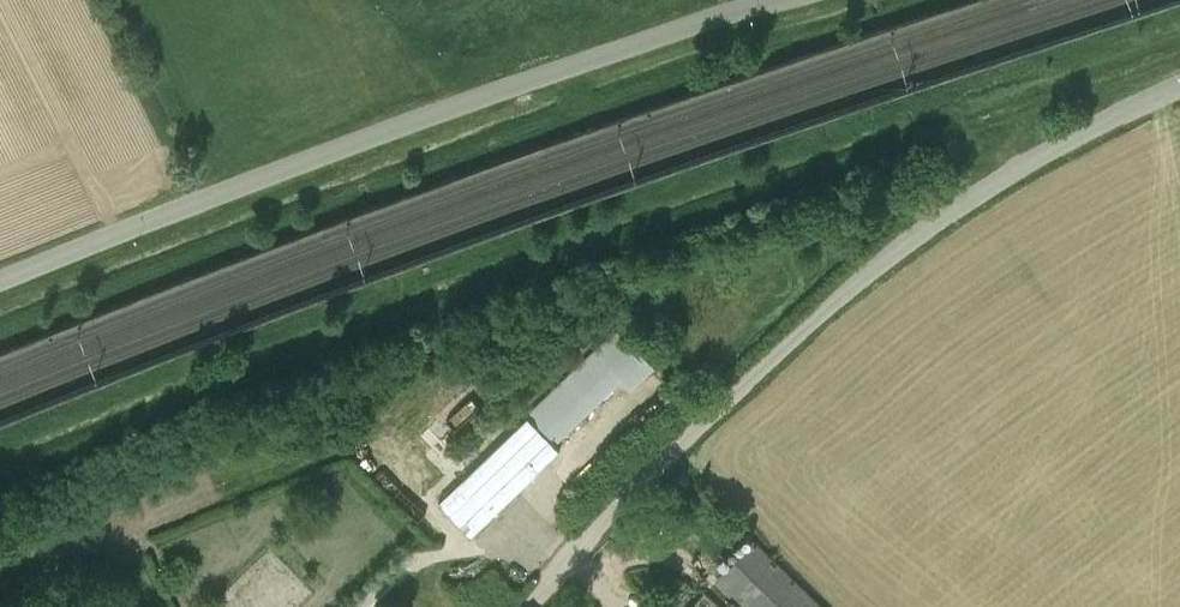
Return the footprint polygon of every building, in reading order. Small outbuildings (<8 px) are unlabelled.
[(652,371),(614,330),(525,417),(556,452),(560,448),(555,443),(566,433),(621,381),(631,391),(652,371)] [(438,501),(471,535),(556,452),(525,417),(510,431),(438,501)] [(754,538),(715,577),(745,606),(824,606),(754,538)] [(692,589),(686,582),(676,591),(683,598),(692,589)]
